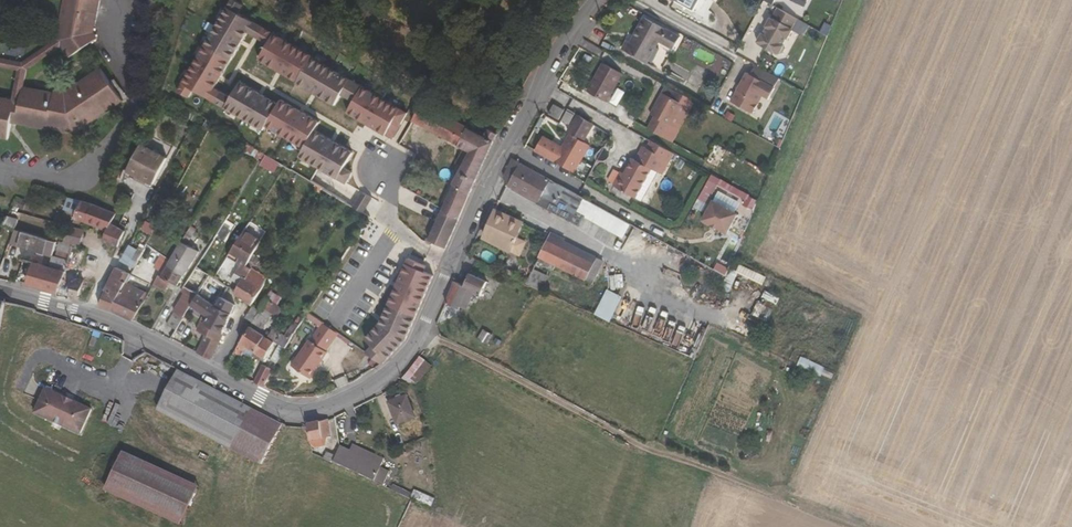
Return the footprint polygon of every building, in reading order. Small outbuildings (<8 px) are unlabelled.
[(56,40),(60,47),(68,59),(98,39),(93,32),(100,0),(64,0),(56,40)] [(690,12),(696,0),(668,0),(690,12)] [(797,19),(777,8),(771,18),(770,18),(765,26),(766,27),(763,34),(761,33),(757,41),(758,42),(757,43),(777,54),(777,53),(779,54),(782,53),(784,49),(783,45),(782,45),(786,38),(787,38),(792,30),(791,29),(797,19)] [(195,92),(226,110),(233,99),(215,89),(221,79),(242,43),(248,34),(256,39),(268,45),(274,34),(227,9),(177,93),(190,100),(195,92)] [(681,36),(645,17),(631,42),(628,39),(622,49),(649,63),(661,41),(674,48),(681,36)] [(312,57),(274,34),(268,45),(258,60),(279,73),(296,83),(311,58),(312,57)] [(18,69),(12,98),(20,100),(22,88),(26,71),(60,47),(56,40),(23,63),(0,58),(0,66),(18,69)] [(362,87),(311,58),(296,83),(296,84),(314,95),(336,108),(342,97),(353,103),(362,88),(362,87)] [(588,88),(607,99),(622,73),(603,62),(588,88)] [(779,77),(755,64),(750,73),(747,72),(731,101),(751,111),(754,110),(757,103),(756,100),(760,93),(769,97),(775,87),(774,86),(779,77)] [(8,139),(11,122),(74,132),(122,100),(101,68),(66,92),(55,90),(54,94),(22,88),(20,100),(12,98),(0,96),(0,137),(8,139)] [(264,132),(267,127),(279,107),(260,96),(240,85),(233,99),(226,110),(264,132)] [(409,114),(362,88),(353,103),(348,114),(373,128),(394,140),(409,114)] [(651,114),(670,125),(682,102),(663,92),(651,114)] [(453,183),(443,208),(429,241),(433,243),(447,249),(498,131),(488,126),(485,131),(477,126),(427,99),(414,121),(464,147),(457,162),(463,165),(453,183)] [(267,127),(306,150),(315,132),(320,124),(303,114),(282,102),(279,107),(267,127)] [(549,113),(559,118),(564,109),(554,104),(549,113)] [(543,136),(535,150),(555,161),(574,172),(590,144),(584,140),(594,123),(578,114),(568,131),(571,132),(566,140),(567,141),(564,147),(543,136)] [(477,126),(485,131),(488,126),(480,122),(477,126)] [(353,174),(345,169),(353,154),(333,142),(315,132),(306,150),(301,157),(347,184),(353,174)] [(652,139),(647,148),(665,158),(670,149),(652,139)] [(141,144),(125,173),(151,188),(166,158),(141,144)] [(614,186),(642,201),(652,181),(647,178),(652,169),(658,172),(665,158),(647,148),(644,146),(637,160),(634,158),(625,173),(622,179),(619,177),(614,186)] [(665,158),(658,172),(663,175),(675,152),(670,149),(665,158)] [(517,160),(513,158),(503,177),(511,186),(554,209),(555,207),(573,217),(577,210),(583,197),(579,194),(517,160)] [(652,169),(647,178),(652,181),(658,172),(652,169)] [(707,205),(721,180),(711,175),(698,200),(707,205)] [(720,189),(704,218),(729,231),(739,211),(732,208),(737,198),(720,189)] [(106,229),(110,222),(111,223),(115,213),(93,204),(70,197),(65,209),(76,214),(75,217),(106,229)] [(577,210),(585,214),(592,202),(583,197),(577,210)] [(597,221),(604,208),(592,202),(585,214),(597,221)] [(516,236),(522,223),(496,211),(483,237),(510,250),(510,249),(518,253),(525,240),(516,236)] [(13,227),(15,227),(16,228),(19,217),(8,214),(7,216),(6,220),(4,224),(13,227)] [(126,227),(131,229),(136,221),(124,215),(121,224),(126,227)] [(119,246),(125,230),(111,223),(110,222),(106,229),(106,234),(103,240),(119,246)] [(0,235),(0,248),(4,250),(13,227),(4,224),(0,235)] [(72,244),(80,246),(85,230),(69,226),(63,241),(65,242),(72,244)] [(196,229),(191,226),(162,274),(160,273),(156,279),(165,285),(169,279),(178,283),(184,274),(185,274),(199,251),(187,245),(196,229)] [(36,248),(44,250),(48,237),(16,228),(15,227),(11,240),(36,248)] [(345,264),(360,272),(381,236),(367,228),(345,264)] [(596,257),(551,232),(540,254),(585,278),(596,257)] [(56,249),(62,251),(65,242),(63,241),(59,240),(56,249)] [(69,253),(72,244),(65,242),(62,251),(69,253)] [(67,260),(51,256),(48,267),(64,271),(67,260)] [(406,340),(433,277),(423,274),(425,268),(409,261),(406,267),(382,323),(366,339),(389,359),(406,340)] [(34,263),(27,284),(58,292),(64,271),(48,267),(34,263)] [(126,281),(130,273),(117,267),(107,288),(98,305),(111,309),(126,281)] [(252,269),(248,267),(243,277),(246,278),(252,269)] [(246,278),(243,277),(235,293),(251,303),(263,285),(266,276),(252,269),(246,278)] [(544,290),(551,276),(536,270),(530,283),(544,290)] [(74,278),(76,278),(77,275),(64,271),(58,292),(58,294),(69,298),(74,278)] [(486,284),(467,275),(463,284),(455,281),(444,305),(457,311),(458,309),(465,312),(473,294),(480,297),(486,284)] [(336,276),(325,292),(337,301),(349,285),(336,276)] [(69,298),(77,300),(84,281),(76,278),(74,278),(69,298)] [(111,309),(133,320),(149,292),(126,281),(111,309)] [(181,295),(183,296),(174,311),(175,312),(167,325),(176,330),(191,304),(198,294),(185,287),(181,295)] [(595,316),(611,322),(622,296),(606,290),(595,316)] [(266,298),(261,307),(276,316),(281,307),(266,298)] [(216,305),(209,317),(206,322),(209,324),(211,325),(223,332),(231,313),(216,305)] [(211,325),(209,324),(200,320),(196,330),(207,334),(211,325)] [(323,321),(312,339),(310,338),(294,363),(311,374),(328,349),(327,348),(337,331),(323,321)] [(223,332),(211,325),(207,334),(198,353),(210,359),(223,332)] [(245,350),(248,343),(257,348),(263,334),(250,326),(237,346),(245,350)] [(290,339),(272,328),(267,336),(263,334),(257,348),(254,354),(265,359),(274,341),(279,343),(275,350),(281,354),(283,350),(286,345),(290,339)] [(257,348),(248,343),(245,350),(254,355),(254,354),(257,348)] [(432,365),(420,356),(402,378),(408,382),(414,387),(432,365)] [(798,366),(820,374),(823,366),(801,358),(798,366)] [(254,382),(263,387),(273,369),(264,365),(254,382)] [(158,410),(262,464),(284,423),(180,370),(158,410)] [(81,436),(92,410),(44,390),(34,416),(81,436)] [(407,396),(388,403),(396,424),(414,418),(407,396)] [(329,437),(332,437),(328,419),(308,424),(308,427),(310,442),(322,439),(329,437)] [(390,472),(381,467),(384,459),(353,445),(349,452),(341,448),(337,454),(337,455),(332,462),(348,469),(385,485),(390,472)] [(337,455),(327,450),(324,458),(332,462),(337,455)] [(174,522),(192,485),(122,453),(105,490),(174,522)]
